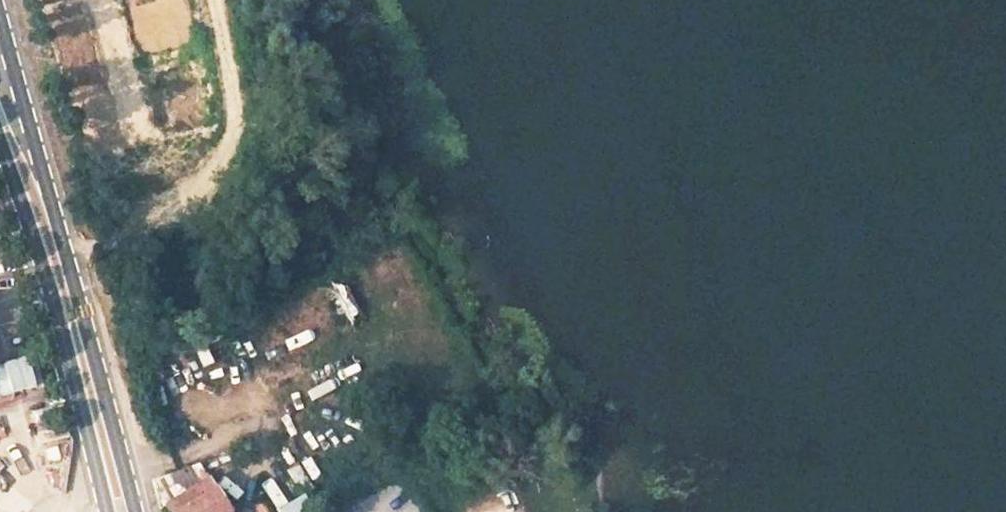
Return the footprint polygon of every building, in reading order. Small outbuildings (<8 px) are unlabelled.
[(247,318),(266,363),(356,327),(337,282),(247,318)] [(277,443),(291,463),(301,456),(287,436),(277,443)] [(313,456),(290,465),(299,488),(322,479),(313,456)] [(279,511),(299,511),(312,504),(305,492),(287,502),(274,479),(264,485),(279,511)] [(205,481),(163,507),(167,511),(227,511),(205,481)]
